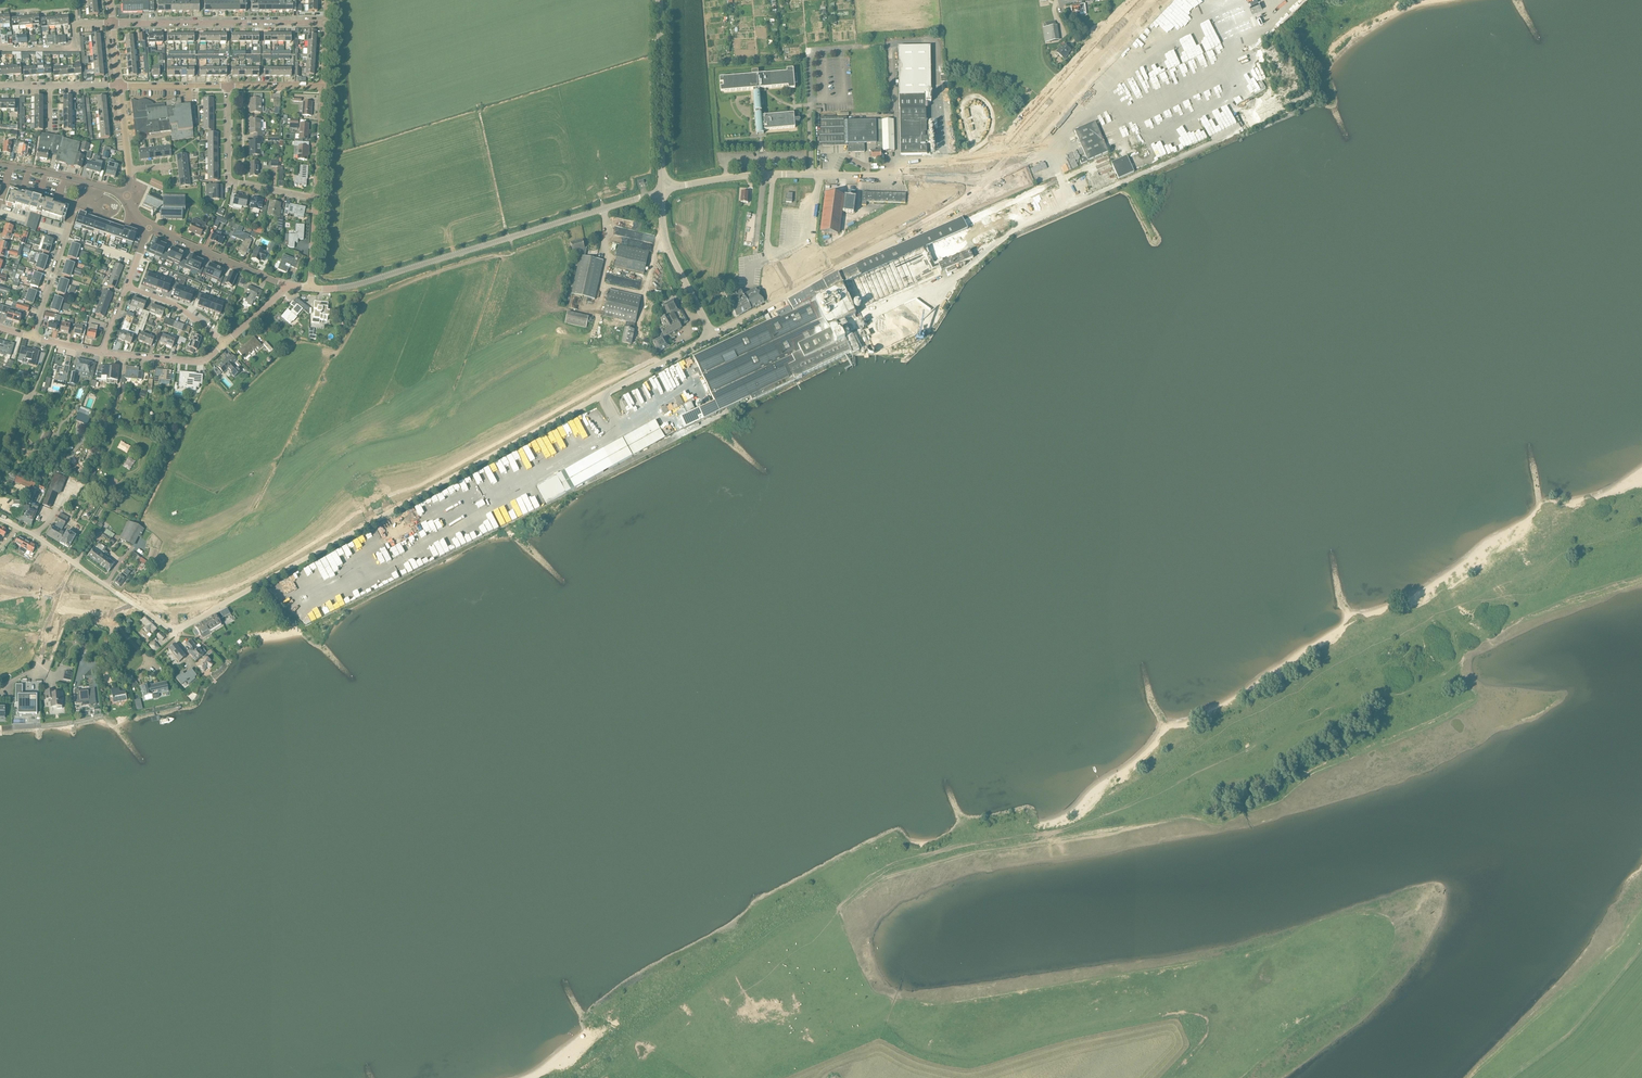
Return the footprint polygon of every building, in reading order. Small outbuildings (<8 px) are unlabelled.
[(149,12),(149,1),(154,1),(154,0),(145,0),(130,1),(130,2),(123,2),(123,13),(149,12)] [(293,11),(296,11),(296,0),(291,0),(291,3),(286,3),(286,12),(293,12),(293,11)] [(246,3),(239,3),(239,12),(246,12),(246,7),(248,7),(248,4),(246,4),(246,3)] [(1085,5),(1079,6),(1071,7),(1072,13),(1080,12),(1080,15),(1086,14),(1085,5)] [(97,7),(88,8),(89,16),(98,15),(97,7)] [(1045,28),(1043,28),(1045,43),(1058,41),(1055,21),(1044,23),(1045,28)] [(1154,39),(1158,34),(1147,23),(1142,28),(1154,39)] [(308,41),(308,42),(316,42),(316,36),(315,36),(315,31),(309,30),(308,35),(304,35),(304,41),(308,41)] [(1064,60),(1067,56),(1066,56),(1071,51),(1065,45),(1061,49),(1060,49),(1056,53),(1054,55),(1057,57),(1059,55),(1064,60)] [(927,155),(927,143),(935,143),(934,132),(927,133),(926,102),(931,102),(931,95),(924,96),(924,94),(931,94),(930,47),(898,47),(899,96),(900,156),(927,155)] [(17,61),(21,61),(21,53),(13,53),(13,55),(17,55),(17,61)] [(81,75),(80,67),(80,63),(73,63),(73,67),(74,76),(81,75)] [(162,76),(162,66),(157,65),(157,69),(152,69),(152,77),(159,77),(159,76),(162,76)] [(314,76),(314,69),(306,68),(306,77),(309,78),(309,75),(314,76)] [(755,112),(755,114),(757,135),(760,134),(764,134),(764,131),(795,128),(795,123),(797,122),(799,122),(800,122),(800,121),(800,120),(800,119),(799,119),(795,119),(794,114),(762,117),(762,114),(762,111),(761,105),(763,105),(763,103),(763,101),(762,98),(761,98),(760,92),(760,89),(788,87),(788,90),(795,89),(795,84),(798,83),(797,75),(794,75),(793,69),(787,70),(787,73),(758,75),(758,71),(752,72),(752,76),(719,78),(720,84),(723,84),(723,87),(720,87),(721,93),(753,90),(753,93),(755,112)] [(166,105),(153,106),(153,104),(151,103),(149,102),(145,100),(143,100),(140,100),(138,101),(137,103),(136,106),(136,108),(134,108),(135,120),(133,121),(134,125),(136,125),(137,136),(171,132),(172,141),(194,138),(192,125),(196,124),(194,106),(190,107),(190,105),(182,106),(181,98),(177,99),(176,100),(175,99),(173,99),(172,99),(171,101),(165,101),(166,105)] [(204,99),(204,108),(213,107),(213,99),(204,99)] [(250,113),(261,113),(261,99),(251,99),(251,107),(250,107),(250,113)] [(1214,112),(1212,113),(1222,135),(1235,129),(1221,100),(1211,105),(1214,112)] [(10,110),(15,110),(15,113),(18,113),(18,106),(15,106),(15,102),(8,102),(8,110),(8,113),(9,113),(10,112),(10,110)] [(311,117),(312,103),(303,102),(302,116),(311,117)] [(204,108),(204,116),(213,116),(213,107),(204,108)] [(213,124),(213,116),(204,116),(204,124),(213,124)] [(882,152),(894,152),(894,120),(847,121),(847,117),(828,117),(828,118),(822,119),(823,122),(822,122),(822,129),(821,129),(821,137),(820,137),(821,143),(821,146),(834,145),(834,144),(847,144),(848,152),(865,152),(864,143),(876,143),(876,147),(878,147),(882,147),(882,152)] [(1052,123),(1057,127),(1061,123),(1056,118),(1052,123)] [(254,134),(254,137),(262,137),(262,132),(261,132),(260,120),(251,120),(251,130),(250,130),(250,134),(254,134)] [(1074,131),(1087,161),(1108,152),(1095,122),(1074,131)] [(204,124),(204,130),(204,131),(208,131),(208,132),(213,132),(213,124),(204,124)] [(295,134),(295,142),(299,143),(299,140),(308,140),(309,124),(300,124),(299,135),(295,134)] [(1146,135),(1141,137),(1138,126),(1136,127),(1141,144),(1148,142),(1146,135)] [(1074,130),(1064,134),(1068,142),(1077,138),(1074,130)] [(208,132),(208,140),(218,140),(218,133),(213,133),(213,132),(208,132)] [(48,153),(53,154),(54,149),(53,148),(55,136),(41,134),(39,147),(45,148),(45,152),(38,151),(37,158),(47,160),(48,153)] [(1181,144),(1183,149),(1192,144),(1189,139),(1187,140),(1184,134),(1181,136),(1180,135),(1176,137),(1180,144),(1181,144)] [(73,166),(74,166),(77,152),(78,152),(80,143),(63,139),(64,137),(55,136),(53,148),(54,149),(53,154),(57,155),(56,161),(73,166)] [(262,137),(254,137),(254,142),(250,142),(250,148),(251,148),(251,156),(260,156),(260,143),(262,143),(262,137)] [(208,140),(208,148),(218,148),(218,140),(208,140)] [(1124,142),(1116,145),(1121,158),(1138,152),(1136,146),(1131,148),(1128,140),(1124,142)] [(10,154),(11,153),(14,154),(16,141),(12,141),(11,144),(4,143),(3,153),(10,154)] [(20,141),(16,141),(14,154),(18,154),(18,155),(25,157),(27,147),(20,146),(20,141)] [(80,150),(88,152),(89,144),(82,142),(80,150)] [(309,147),(303,147),(303,143),(299,143),(295,142),(294,142),(294,146),(299,147),(298,160),(307,161),(308,153),(309,153),(309,147)] [(81,143),(80,143),(78,152),(77,152),(74,166),(73,166),(74,166),(73,167),(81,169),(84,157),(80,156),(81,153),(78,153),(81,143)] [(163,158),(171,157),(170,147),(162,148),(163,158)] [(882,147),(878,147),(878,152),(872,152),(872,159),(881,158),(881,152),(882,152),(882,147)] [(105,152),(103,151),(102,158),(108,160),(110,149),(105,148),(105,152)] [(163,158),(162,148),(154,149),(156,159),(163,158)] [(208,148),(208,156),(218,156),(218,148),(208,148)] [(148,159),(147,149),(139,150),(140,160),(145,160),(148,159)] [(156,159),(154,149),(147,149),(148,159),(156,159)] [(177,164),(187,162),(186,154),(176,156),(177,164)] [(86,170),(93,172),(97,157),(95,156),(93,163),(88,162),(86,170)] [(208,156),(208,164),(218,164),(218,156),(208,156)] [(1063,174),(1078,166),(1072,156),(1058,163),(1063,174)] [(1127,156),(1111,163),(1118,180),(1134,173),(1127,156)] [(100,158),(97,157),(93,172),(100,173),(101,168),(102,169),(104,163),(99,162),(100,158)] [(187,162),(177,164),(178,171),(188,170),(187,162)] [(250,177),(258,177),(258,163),(250,163),(250,177)] [(208,164),(208,172),(218,172),(218,164),(208,164)] [(294,186),(300,186),(300,185),(302,185),(302,186),(306,187),(307,177),(308,177),(308,167),(301,167),(300,175),(299,175),(298,177),(295,177),(294,186)] [(115,178),(117,170),(108,168),(106,175),(115,178)] [(188,170),(178,171),(179,179),(189,178),(188,170)] [(218,181),(218,172),(208,172),(208,181),(218,181)] [(189,178),(179,179),(180,187),(190,186),(189,178)] [(209,200),(222,200),(222,192),(218,192),(218,186),(207,186),(207,190),(209,190),(209,200)] [(65,221),(69,208),(45,201),(44,203),(41,201),(41,200),(37,198),(37,199),(34,197),(30,196),(29,196),(26,195),(22,194),(18,193),(14,191),(10,190),(5,205),(13,208),(14,206),(34,212),(34,213),(31,212),(26,227),(31,228),(31,230),(35,232),(41,214),(45,215),(45,214),(53,216),(53,218),(57,219),(57,217),(61,218),(60,220),(65,221)] [(866,206),(866,202),(906,203),(906,194),(862,192),(862,206),(866,206)] [(248,197),(242,196),(240,196),(241,194),(236,193),(236,195),(235,195),(235,196),(234,201),(231,200),(230,206),(233,207),(233,204),(234,204),(246,207),(248,197)] [(838,234),(838,232),(841,212),(843,197),(843,196),(827,194),(822,232),(838,234)] [(185,211),(185,196),(163,196),(163,204),(147,197),(143,205),(160,213),(160,220),(182,220),(182,211),(185,211)] [(845,197),(843,197),(841,212),(843,212),(853,214),(855,198),(845,197)] [(261,211),(261,208),(263,208),(261,214),(265,215),(266,207),(262,206),(263,200),(253,198),(250,209),(261,211)] [(278,218),(278,220),(277,230),(282,230),(283,220),(284,216),(279,216),(280,211),(279,210),(280,204),(270,202),(268,216),(278,218)] [(290,204),(289,206),(286,205),(284,214),(288,215),(288,213),(294,215),(294,217),(297,218),(298,215),(304,217),(305,208),(296,206),(290,204)] [(77,222),(76,224),(79,225),(82,226),(86,216),(86,215),(80,213),(77,222)] [(82,226),(81,228),(87,230),(91,217),(86,216),(82,226)] [(91,217),(87,230),(93,232),(94,230),(93,230),(97,219),(97,220),(97,219),(91,217)] [(962,217),(956,220),(900,244),(880,253),(856,264),(846,269),(824,281),(810,288),(820,302),(832,296),(840,292),(860,319),(913,296),(911,291),(909,292),(905,284),(913,281),(909,273),(929,263),(931,266),(933,270),(936,269),(939,268),(941,272),(946,270),(947,274),(957,270),(955,266),(973,258),(970,251),(943,262),(938,265),(935,266),(926,247),(937,243),(968,230),(966,227),(963,218),(962,217)] [(97,219),(93,230),(94,230),(99,232),(102,221),(97,220),(97,219)] [(192,223),(188,232),(200,237),(202,232),(206,234),(209,227),(205,226),(205,224),(194,219),(192,223)] [(102,221),(99,232),(104,234),(108,223),(102,221)] [(108,223),(104,234),(110,236),(114,225),(108,223)] [(232,237),(239,240),(240,240),(243,241),(244,240),(245,241),(246,239),(248,240),(249,236),(241,233),(243,228),(239,226),(234,224),(232,228),(235,230),(232,237)] [(6,225),(4,232),(12,234),(14,228),(6,225)] [(114,225),(110,236),(116,237),(116,238),(119,227),(114,225)] [(289,235),(288,241),(282,241),(282,246),(284,247),(284,246),(288,246),(288,247),(291,248),(294,248),(294,243),(298,243),(298,240),(303,240),(304,225),(296,225),(295,235),(289,235)] [(116,237),(115,239),(121,241),(122,239),(121,239),(125,229),(123,228),(119,227),(116,238),(116,237)] [(125,229),(121,239),(122,239),(127,241),(131,230),(125,228),(125,229)] [(256,234),(258,234),(261,236),(262,229),(258,228),(258,229),(257,229),(256,230),(254,229),(253,232),(256,233),(256,234)] [(131,230),(127,241),(132,243),(133,243),(137,232),(131,230)] [(226,235),(214,231),(210,240),(213,241),(213,242),(217,244),(218,243),(222,245),(226,235)] [(10,241),(12,234),(4,232),(2,238),(10,241)] [(18,238),(21,239),(20,243),(25,244),(27,238),(23,237),(24,235),(22,235),(19,234),(19,236),(18,238)] [(46,238),(44,245),(52,247),(54,240),(46,238)] [(245,256),(251,242),(248,240),(246,239),(245,241),(244,240),(243,241),(240,240),(239,240),(243,242),(238,253),(241,254),(241,255),(244,257),(244,255),(245,256)] [(573,252),(581,250),(582,256),(585,256),(587,248),(585,248),(583,240),(571,243),(573,252)] [(149,246),(146,252),(155,256),(160,243),(154,241),(152,247),(149,246)] [(0,244),(0,250),(6,252),(8,245),(1,243),(0,244)] [(160,243),(155,256),(164,260),(166,253),(163,252),(166,246),(160,243)] [(73,244),(70,251),(78,253),(81,247),(73,244)] [(49,254),(52,247),(44,245),(42,252),(49,254)] [(649,252),(619,245),(614,267),(644,274),(649,252)] [(166,253),(164,260),(173,263),(178,251),(172,248),(169,254),(166,253)] [(267,254),(263,252),(264,251),(256,248),(252,259),(256,261),(257,259),(260,260),(264,261),(267,254)] [(6,252),(0,250),(0,257),(4,258),(6,254),(9,255),(9,253),(6,252)] [(78,253),(70,251),(68,257),(76,260),(78,253)] [(178,251),(173,263),(173,262),(179,265),(178,266),(181,267),(184,261),(181,259),(184,253),(178,251)] [(294,268),(298,259),(294,257),(294,259),(284,255),(278,270),(287,273),(290,266),(294,268)] [(582,256),(580,255),(571,294),(595,300),(604,261),(585,256),(582,256)] [(46,265),(48,258),(40,256),(38,262),(46,265)] [(184,261),(181,267),(191,271),(196,259),(190,256),(187,262),(184,261)] [(196,259),(191,271),(192,270),(198,273),(197,273),(197,274),(200,275),(203,269),(200,268),(203,261),(196,259)] [(43,272),(46,265),(38,262),(36,269),(43,272)] [(67,262),(65,268),(72,271),(75,272),(77,272),(77,270),(73,268),(75,264),(67,262)] [(120,274),(123,266),(114,263),(113,267),(114,268),(113,271),(111,270),(120,274)] [(204,269),(201,276),(205,277),(205,276),(211,279),(216,267),(210,264),(207,271),(204,269)] [(216,267),(211,279),(218,281),(217,282),(220,284),(223,277),(220,276),(223,270),(216,267)] [(65,268),(62,275),(70,278),(72,271),(65,268)] [(118,281),(120,274),(111,270),(110,274),(112,275),(111,278),(118,281)] [(146,272),(144,278),(147,280),(145,285),(151,287),(156,274),(155,274),(155,276),(149,274),(150,273),(146,272)] [(40,282),(42,276),(35,273),(33,277),(29,276),(28,278),(40,282)] [(224,278),(221,284),(225,286),(225,285),(232,287),(234,283),(236,279),(235,279),(237,276),(230,273),(227,279),(224,278)] [(156,274),(151,287),(156,289),(161,276),(156,274)] [(161,276),(156,289),(162,291),(167,278),(166,278),(166,280),(161,278),(161,276)] [(38,288),(40,282),(28,278),(27,280),(31,282),(31,286),(38,288)] [(115,289),(118,281),(111,278),(109,278),(107,281),(109,282),(108,286),(115,289)] [(167,278),(162,291),(168,293),(170,288),(173,289),(175,282),(172,281),(172,280),(167,278)] [(67,289),(68,285),(69,282),(61,279),(59,286),(67,289)] [(175,282),(173,289),(176,290),(173,297),(179,299),(183,287),(178,285),(178,284),(175,282)] [(66,292),(67,289),(59,286),(57,293),(65,295),(66,292)] [(262,291),(259,290),(249,286),(247,290),(249,291),(245,302),(244,302),(243,305),(246,307),(247,305),(252,307),(255,298),(259,299),(262,291)] [(183,287),(179,299),(184,301),(189,289),(189,288),(188,290),(183,288),(184,287),(183,287)] [(720,412),(751,397),(753,401),(803,377),(802,376),(851,353),(851,354),(857,352),(860,350),(845,319),(852,316),(854,322),(860,319),(840,292),(832,296),(820,302),(810,288),(791,299),(788,301),(793,311),(792,312),(790,306),(776,313),(779,317),(694,357),(699,368),(694,370),(695,373),(700,371),(715,402),(681,418),(685,428),(720,412)] [(104,291),(101,298),(110,302),(113,294),(109,292),(110,290),(107,289),(106,291),(104,291)] [(189,289),(184,301),(190,303),(192,298),(195,300),(197,293),(194,292),(195,291),(189,289)] [(642,296),(609,289),(603,316),(636,323),(642,296)] [(744,296),(745,298),(751,309),(764,302),(759,292),(757,289),(744,296)] [(35,299),(37,293),(29,290),(28,294),(23,292),(23,295),(35,299)] [(751,309),(745,298),(744,296),(741,292),(741,290),(735,293),(726,298),(722,291),(712,297),(717,306),(719,310),(726,307),(730,304),(732,308),(726,311),(727,313),(733,310),(737,317),(751,309)] [(199,294),(197,300),(200,301),(198,306),(203,308),(208,297),(207,297),(207,298),(202,296),(202,295),(199,294)] [(33,305),(35,299),(23,295),(22,297),(26,299),(25,303),(33,305)] [(61,306),(63,300),(55,297),(53,304),(61,306)] [(208,297),(203,308),(209,311),(213,299),(208,297)] [(107,310),(110,302),(101,298),(98,306),(107,310)] [(130,306),(136,308),(137,309),(140,301),(134,298),(130,306)] [(213,299),(209,311),(214,313),(218,302),(213,300),(214,299),(213,299)] [(672,325),(661,332),(658,333),(661,338),(664,337),(664,338),(681,328),(680,326),(687,322),(675,300),(662,307),(668,317),(672,325)] [(139,310),(143,311),(146,303),(140,301),(137,309),(136,308),(135,311),(138,313),(139,310)] [(287,310),(284,314),(281,317),(290,324),(293,322),(297,318),(296,317),(303,310),(299,307),(299,306),(298,305),(297,306),(293,301),(290,304),(294,308),(292,310),(293,310),(291,312),(287,310)] [(314,311),(314,319),(312,318),(312,323),(319,323),(320,321),(327,321),(327,317),(329,317),(329,311),(327,311),(328,303),(314,301),(314,309),(317,309),(317,312),(314,311)] [(218,302),(214,313),(220,315),(222,310),(225,311),(228,304),(224,303),(224,304),(218,302)] [(29,307),(25,305),(23,305),(20,304),(17,303),(16,306),(17,306),(17,309),(23,311),(28,312),(28,310),(29,307)] [(59,313),(61,306),(53,304),(51,310),(59,313)] [(6,319),(13,321),(14,316),(15,313),(16,310),(16,309),(17,309),(17,306),(16,306),(12,305),(11,308),(8,308),(7,311),(8,312),(6,319)] [(149,313),(156,316),(158,308),(152,305),(149,313)] [(104,318),(107,310),(98,306),(95,314),(104,318)] [(165,310),(158,308),(156,316),(162,318),(165,310)] [(22,315),(23,315),(24,313),(23,312),(23,311),(17,309),(16,309),(16,310),(15,313),(14,316),(13,321),(19,323),(22,315)] [(569,312),(566,323),(587,328),(590,317),(569,312)] [(56,331),(57,325),(59,325),(61,316),(55,315),(54,319),(50,318),(48,329),(56,331)] [(672,325),(668,317),(661,320),(662,323),(664,325),(659,328),(661,330),(660,330),(661,332),(672,325)] [(121,332),(118,339),(124,342),(127,334),(129,331),(130,328),(132,321),(126,319),(123,325),(121,332)] [(68,333),(69,329),(72,330),(73,320),(70,320),(69,324),(62,323),(60,331),(68,333)] [(617,332),(624,333),(622,343),(632,345),(635,330),(634,330),(635,324),(626,322),(625,327),(618,326),(617,332)] [(84,336),(86,326),(81,324),(80,327),(76,326),(74,334),(81,336),(81,335),(84,336)] [(97,333),(98,326),(90,325),(89,331),(88,331),(87,337),(95,339),(97,333)] [(127,334),(124,342),(131,344),(135,334),(135,333),(132,332),(129,331),(127,334)] [(142,334),(139,342),(145,344),(148,336),(142,334)] [(163,334),(163,336),(160,343),(166,346),(169,338),(169,336),(163,334)] [(191,341),(199,344),(201,338),(194,335),(191,334),(189,340),(191,341)] [(148,336),(145,344),(152,346),(154,340),(155,338),(154,338),(148,336)] [(262,347),(261,346),(253,337),(238,352),(245,360),(257,349),(258,350),(262,347)] [(664,337),(661,338),(653,343),(659,353),(670,347),(664,338),(664,337)] [(175,340),(169,338),(166,346),(172,348),(175,340)] [(8,353),(7,355),(11,356),(15,344),(11,343),(10,344),(0,340),(0,350),(8,353)] [(191,341),(190,344),(189,343),(186,351),(193,354),(194,350),(197,351),(199,344),(191,341)] [(263,345),(263,346),(270,353),(273,351),(265,343),(263,345)] [(22,347),(18,361),(22,362),(23,359),(25,359),(27,360),(27,359),(30,360),(29,364),(36,366),(40,351),(33,349),(32,350),(22,347)] [(227,357),(229,359),(226,362),(224,361),(217,367),(223,374),(228,370),(231,373),(230,373),(231,374),(232,376),(234,378),(240,372),(238,368),(240,366),(237,362),(239,360),(236,356),(234,358),(230,354),(227,357)] [(69,367),(71,358),(66,357),(64,369),(57,368),(55,376),(54,380),(57,381),(58,380),(66,382),(69,367)] [(691,358),(656,374),(660,382),(663,380),(664,382),(672,378),(672,377),(675,375),(678,381),(685,378),(682,373),(689,370),(687,367),(694,364),(691,358)] [(8,360),(6,367),(12,369),(14,362),(8,360)] [(76,386),(78,372),(89,374),(91,363),(78,360),(76,371),(72,370),(69,384),(76,386)] [(97,379),(101,380),(106,380),(106,385),(109,385),(115,385),(115,384),(118,385),(119,370),(117,370),(117,366),(112,366),(112,368),(102,367),(102,371),(98,371),(97,379)] [(143,372),(139,372),(139,368),(126,367),(125,379),(138,380),(142,380),(143,372)] [(170,381),(171,371),(156,370),(154,382),(159,383),(159,380),(170,381)] [(187,373),(187,374),(184,374),(184,372),(180,372),(178,387),(183,388),(184,382),(188,383),(188,390),(195,390),(195,388),(199,388),(199,384),(202,385),(203,377),(196,377),(197,373),(187,373)] [(687,413),(695,410),(692,403),(685,406),(687,413)] [(81,407),(79,413),(89,417),(91,411),(81,407)] [(579,417),(574,420),(577,425),(582,423),(579,417)] [(623,439),(603,450),(613,467),(633,456),(657,443),(648,425),(623,439)] [(558,430),(514,452),(524,471),(530,468),(527,463),(533,460),(532,458),(559,444),(554,435),(559,433),(558,430)] [(130,454),(119,455),(119,463),(130,462),(130,454)] [(517,475),(514,467),(519,464),(514,454),(503,459),(511,478),(517,475)] [(500,485),(494,473),(499,471),(495,464),(473,474),(482,493),(500,485)] [(19,482),(19,483),(33,489),(35,485),(6,473),(3,479),(13,484),(14,480),(19,482)] [(55,474),(45,505),(52,507),(57,492),(61,493),(66,478),(55,474)] [(566,494),(556,476),(537,487),(541,493),(547,504),(566,494)] [(461,489),(459,484),(448,489),(450,494),(461,489)] [(30,500),(32,494),(25,491),(22,497),(30,500)] [(442,493),(437,495),(440,504),(446,501),(442,493)] [(433,504),(439,501),(436,496),(431,498),(433,504)] [(28,504),(26,508),(20,505),(14,518),(31,525),(36,513),(38,509),(28,504)] [(426,504),(320,557),(325,569),(337,563),(333,556),(339,553),(342,558),(347,556),(345,551),(350,548),(352,552),(360,548),(370,546),(368,539),(373,536),(376,541),(381,538),(378,533),(386,532),(386,534),(392,531),(389,525),(400,519),(403,525),(408,523),(407,517),(412,516),(413,518),(424,513),(423,509),(427,507),(426,504)] [(500,526),(511,521),(505,508),(494,514),(500,526)] [(70,534),(60,528),(62,525),(64,526),(69,518),(61,513),(56,522),(57,523),(56,525),(53,524),(46,535),(68,548),(75,536),(73,535),(74,534),(71,532),(70,534)] [(436,515),(426,521),(434,536),(439,533),(438,531),(443,528),(436,515)] [(498,528),(495,521),(490,524),(486,518),(481,520),(488,533),(498,528)] [(104,521),(101,519),(96,527),(100,530),(103,526),(102,525),(104,521)] [(145,529),(128,521),(119,539),(134,546),(138,537),(140,538),(145,529)] [(421,524),(405,532),(410,543),(421,538),(419,533),(424,531),(421,524)] [(103,533),(101,537),(113,545),(115,541),(112,539),(115,535),(106,529),(104,534),(103,533)] [(461,546),(472,542),(469,535),(458,539),(461,546)] [(20,547),(24,540),(18,537),(14,544),(20,547)] [(30,543),(24,540),(20,547),(24,549),(22,552),(24,553),(26,550),(30,543)] [(396,551),(404,549),(405,551),(409,549),(406,540),(393,544),(396,551)] [(440,544),(445,555),(456,550),(452,541),(446,544),(445,542),(440,544)] [(87,557),(99,565),(107,554),(108,553),(104,550),(106,548),(98,542),(96,545),(87,557)] [(36,546),(30,543),(26,550),(32,553),(36,546)] [(413,558),(419,568),(440,557),(435,548),(430,550),(431,552),(420,558),(419,556),(413,558)] [(144,565),(146,562),(141,558),(140,558),(137,556),(138,556),(133,552),(131,556),(144,565)] [(23,557),(17,554),(13,560),(16,562),(19,558),(21,560),(23,557)] [(107,554),(99,565),(108,572),(114,564),(106,559),(109,555),(107,554)] [(407,574),(413,572),(409,563),(404,565),(407,574)] [(312,565),(290,575),(292,579),(299,576),(306,591),(316,586),(309,570),(313,568),(312,565)] [(121,576),(119,575),(114,582),(120,587),(130,573),(126,570),(121,576)] [(401,579),(398,573),(390,576),(388,571),(383,574),(384,576),(379,578),(381,583),(374,586),(373,583),(369,585),(372,592),(401,579)] [(356,600),(367,595),(362,585),(351,590),(356,600)] [(204,622),(203,622),(211,635),(211,634),(223,627),(219,620),(230,614),(227,608),(216,614),(215,615),(204,622)] [(149,630),(153,633),(158,628),(146,617),(145,618),(143,616),(140,619),(146,625),(142,629),(147,632),(149,630)] [(195,627),(196,629),(199,634),(200,635),(203,638),(210,634),(203,622),(195,627)] [(166,637),(160,632),(156,636),(162,642),(166,637)] [(190,656),(199,648),(191,640),(186,644),(191,649),(187,652),(190,656)] [(149,645),(155,653),(160,648),(154,641),(149,645)] [(179,662),(186,657),(175,644),(169,649),(179,662)] [(195,662),(196,662),(205,655),(199,648),(190,656),(195,662)] [(211,668),(213,664),(210,662),(211,661),(204,657),(198,668),(205,671),(207,668),(210,669),(211,668)] [(194,678),(197,676),(192,670),(187,674),(186,673),(184,675),(183,673),(176,679),(182,685),(186,681),(187,682),(189,684),(195,679),(194,678)] [(63,680),(71,681),(73,673),(65,671),(63,680)] [(158,692),(164,691),(168,690),(166,682),(153,685),(153,686),(150,687),(150,685),(142,687),(143,692),(144,691),(145,696),(152,695),(153,698),(154,699),(158,698),(159,696),(158,692)] [(75,689),(75,691),(76,703),(89,702),(89,706),(96,705),(94,689),(79,690),(79,689),(75,689)] [(120,692),(119,689),(111,690),(113,703),(127,700),(125,691),(120,692)] [(62,693),(57,693),(57,691),(54,692),(54,690),(45,691),(46,700),(49,699),(49,703),(51,702),(51,707),(57,707),(57,709),(62,709),(61,701),(63,701),(62,693)] [(30,703),(30,697),(20,697),(20,714),(37,714),(37,703),(30,703)]
